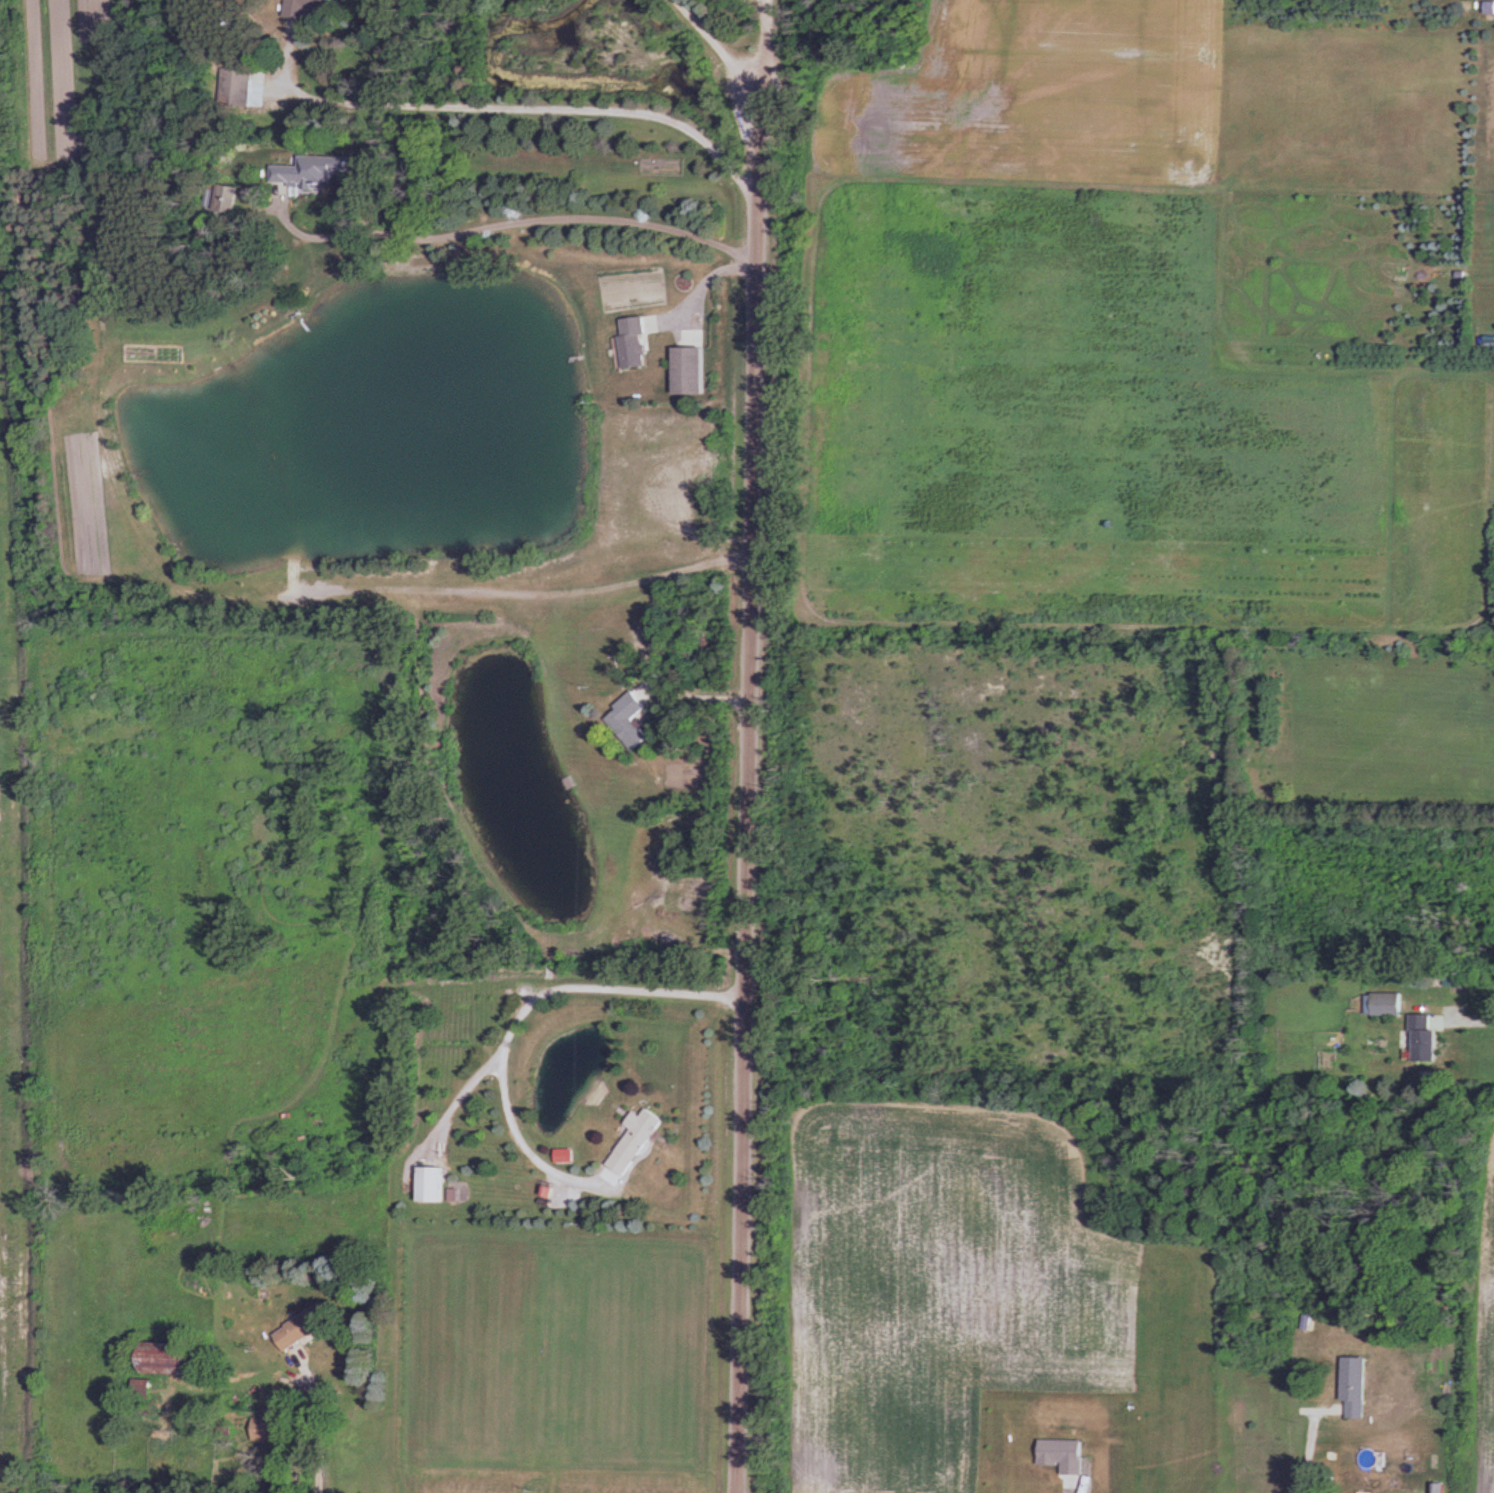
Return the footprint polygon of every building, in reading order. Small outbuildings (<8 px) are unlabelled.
[(295,8),(339,8),(339,0),(295,0),(295,8)] [(223,106),(256,107),(258,71),(225,69),(223,106)] [(341,188),(342,158),(304,157),(304,166),(277,165),(277,187),(341,188)] [(631,369),(655,367),(652,332),(661,331),(660,316),(627,318),(631,369)] [(683,395),(713,395),(713,347),(683,347),(683,395)] [(654,736),(624,706),(608,721),(638,751),(654,736)] [(1375,1016),(1406,1016),(1406,993),(1375,993),(1375,1016)] [(1415,1013),(1415,1048),(1443,1048),(1443,1030),(1434,1030),(1434,1013),(1415,1013)] [(627,1177),(667,1119),(651,1107),(644,1117),(637,1112),(628,1124),(634,1128),(609,1164),(627,1177)] [(446,1167),(422,1167),(422,1202),(446,1202),(446,1167)] [(277,1332),(288,1351),(339,1322),(328,1303),(277,1332)] [(202,1375),(202,1345),(149,1345),(149,1375),(202,1375)] [(1346,1403),(1349,1403),(1349,1419),(1370,1419),(1370,1357),(1346,1357),(1346,1403)] [(283,1443),(284,1422),(257,1420),(256,1442),(283,1443)] [(1445,1485),(1428,1485),(1428,1492),(1445,1492),(1445,1485)]
